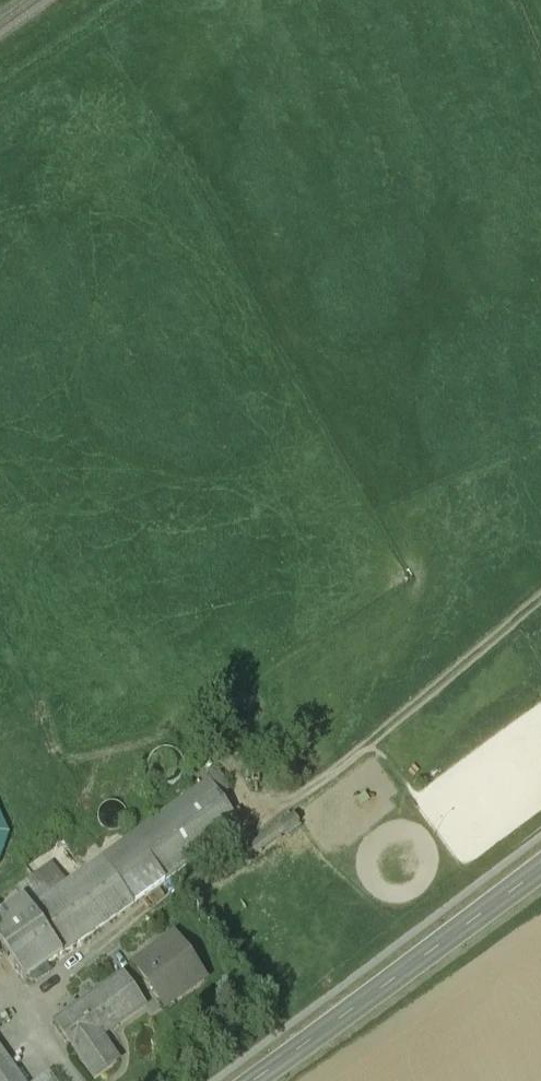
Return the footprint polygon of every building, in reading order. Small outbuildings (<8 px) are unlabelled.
[(209,784),(68,880),(54,859),(11,888),(18,898),(0,910),(0,941),(24,977),(241,830),(209,784)] [(210,977),(177,930),(134,960),(167,1007),(210,977)] [(145,1005),(123,974),(57,1020),(96,1075),(119,1059),(102,1035),(145,1005)] [(0,1047),(0,1080),(24,1080),(0,1047)] [(49,1071),(36,1080),(56,1080),(49,1071)]
